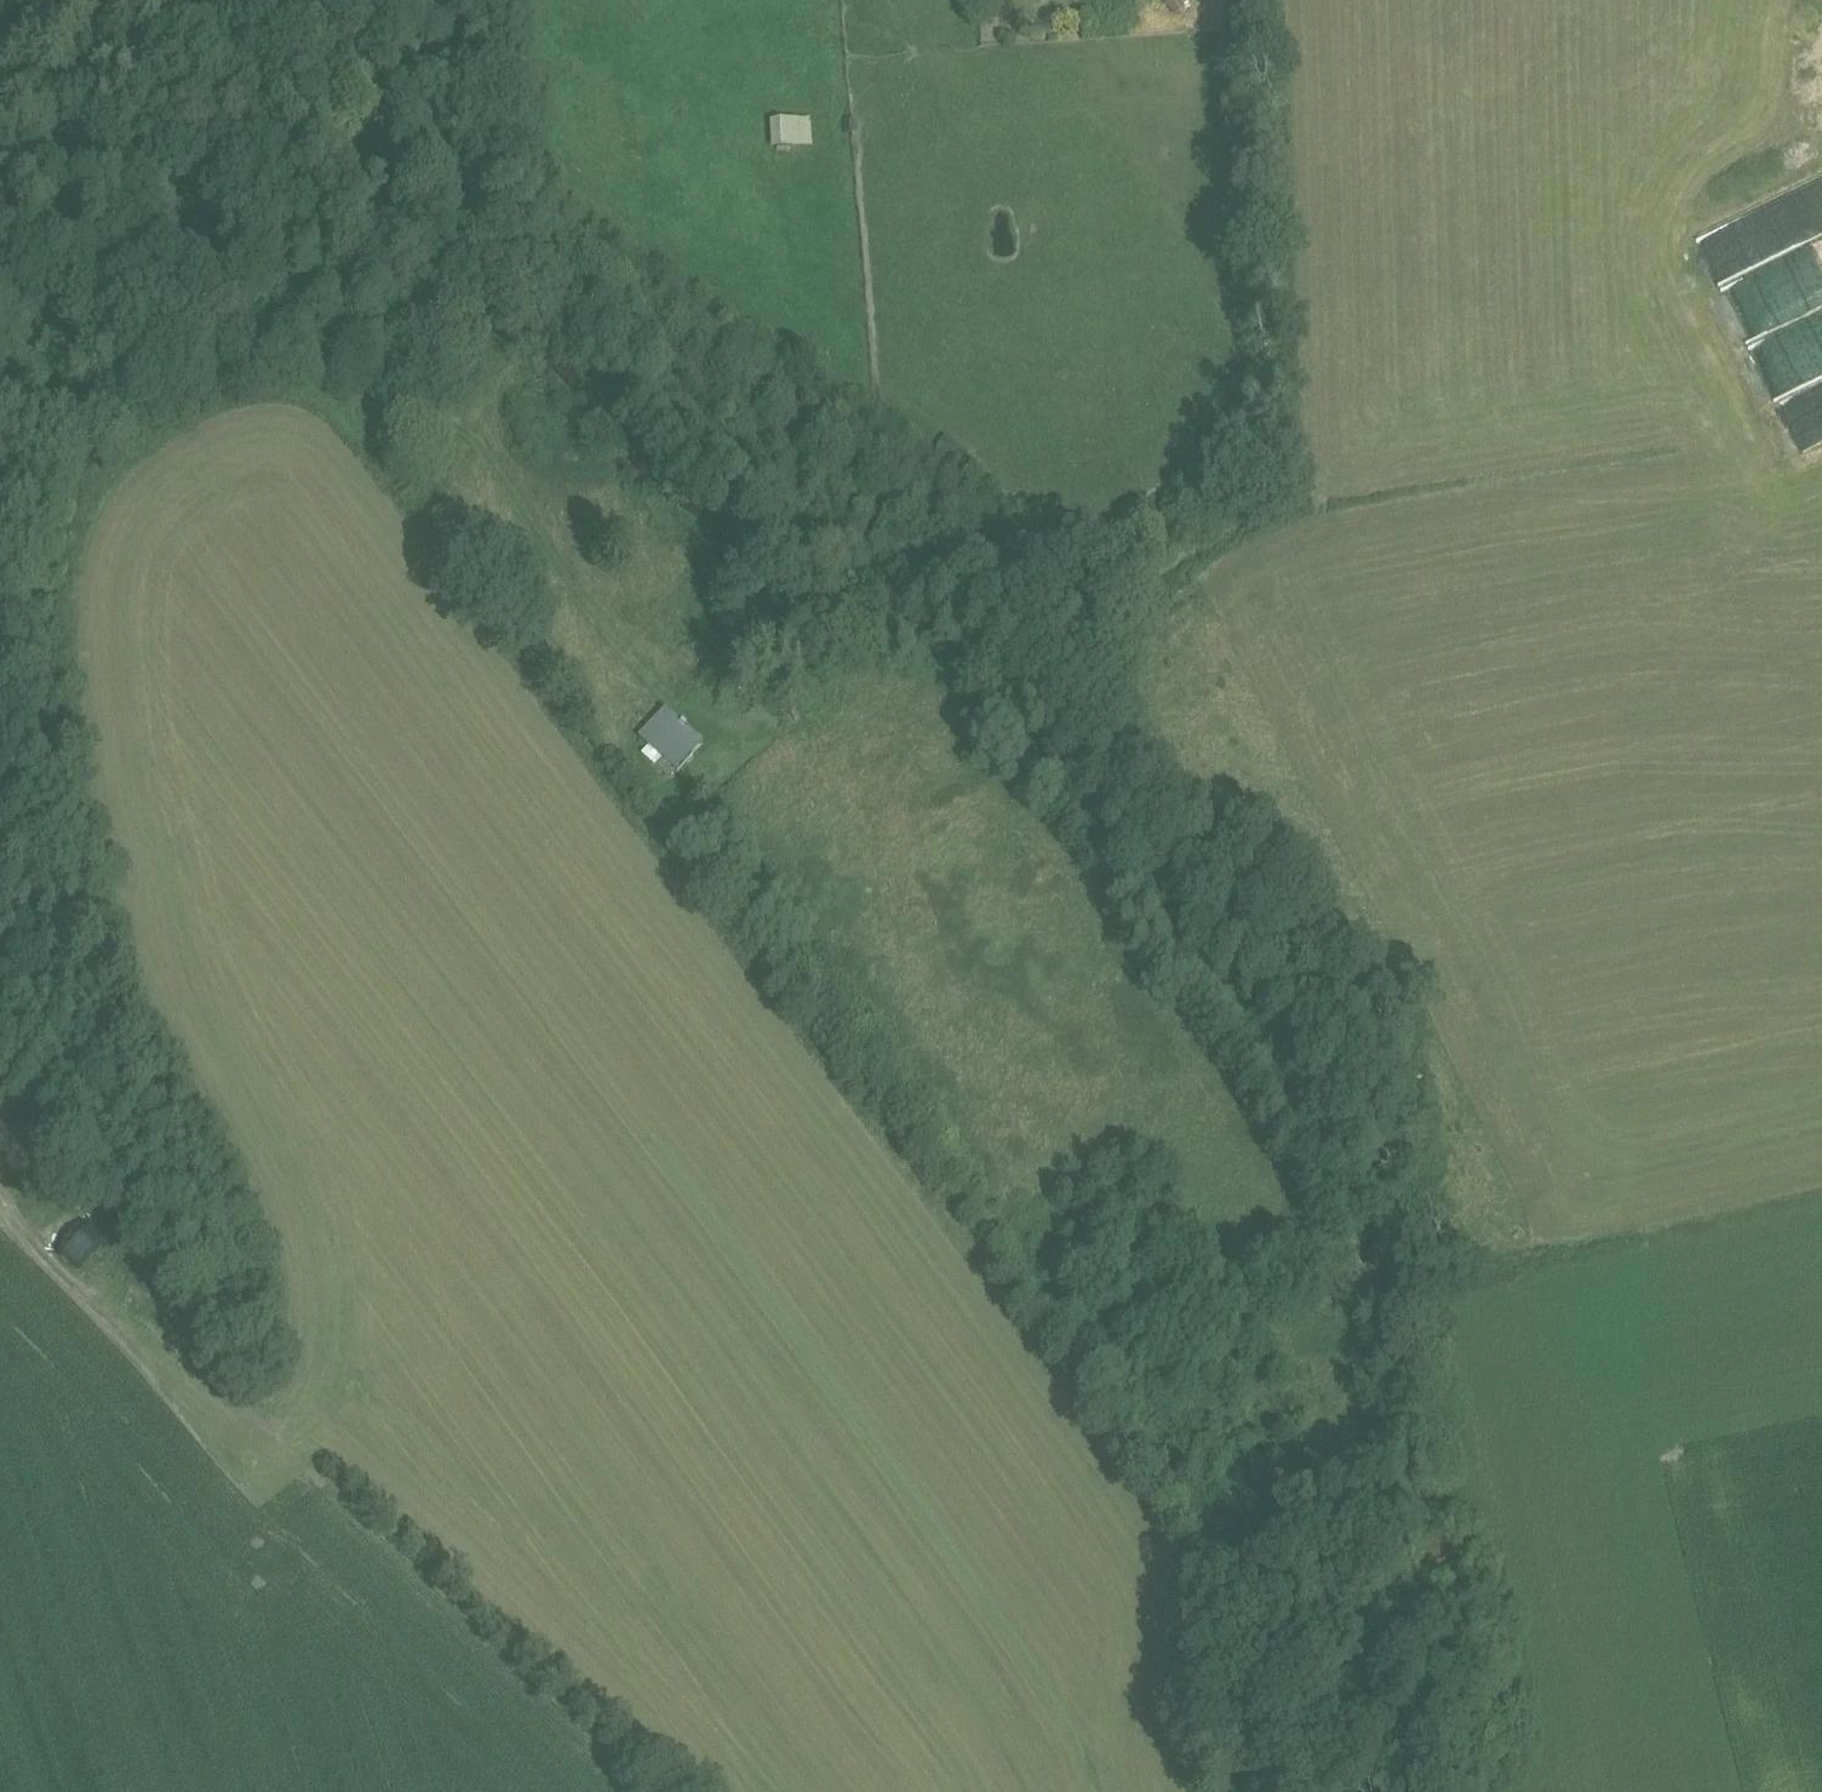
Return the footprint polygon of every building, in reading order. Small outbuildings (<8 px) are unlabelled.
[(813,148),(812,119),(772,121),(773,150),(813,148)] [(639,736),(678,771),(705,741),(666,706),(639,736)]
